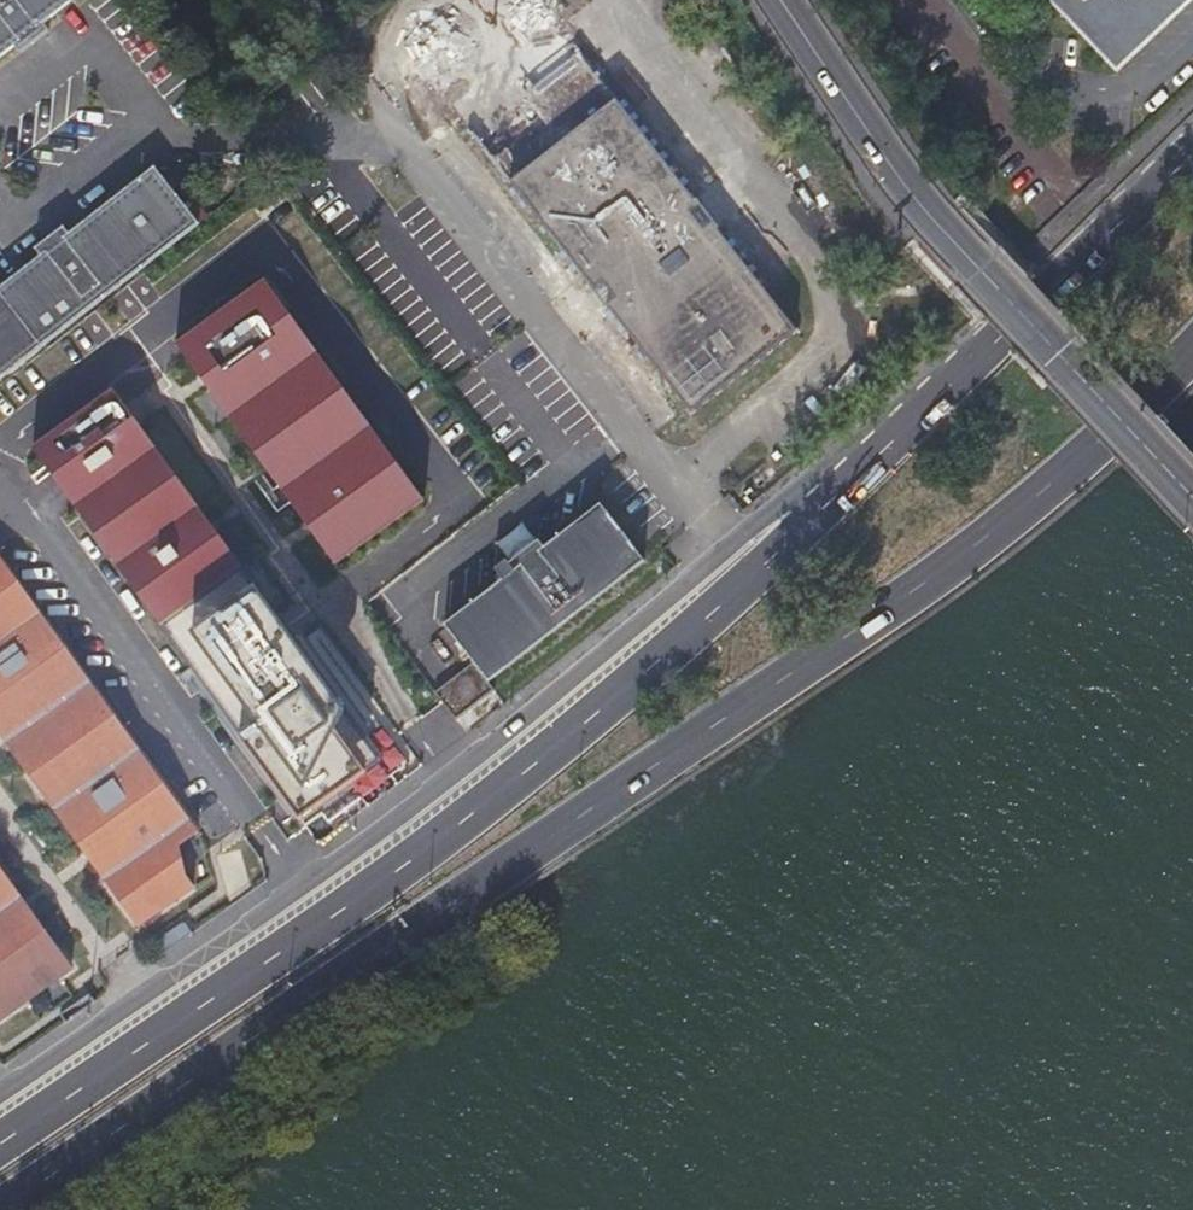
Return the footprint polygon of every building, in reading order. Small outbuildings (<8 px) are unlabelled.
[(12,0),(0,0),(0,19),(19,42),(35,29),(12,0)] [(35,29),(71,0),(12,0),(35,29)] [(689,417),(798,339),(553,0),(508,0),(502,4),(499,0),(464,0),(433,22),(450,46),(431,60),(689,417)] [(1187,0),(1057,0),(1117,65),(1187,0)] [(19,42),(0,19),(0,57),(19,42)] [(197,228),(153,170),(60,242),(90,282),(74,295),(43,255),(0,289),(0,380),(197,228)] [(90,282),(60,242),(43,255),(74,295),(90,282)] [(283,278),(186,342),(338,572),(435,508),(283,278)] [(47,442),(304,844),(411,775),(277,566),(256,579),(133,387),(47,442)] [(472,662),(489,683),(646,563),(602,505),(445,627),(472,662)] [(188,821),(0,545),(0,732),(76,839),(138,928),(194,890),(186,879),(178,846),(197,833),(188,821)] [(95,993),(9,875),(0,862),(0,1059),(95,993)]
